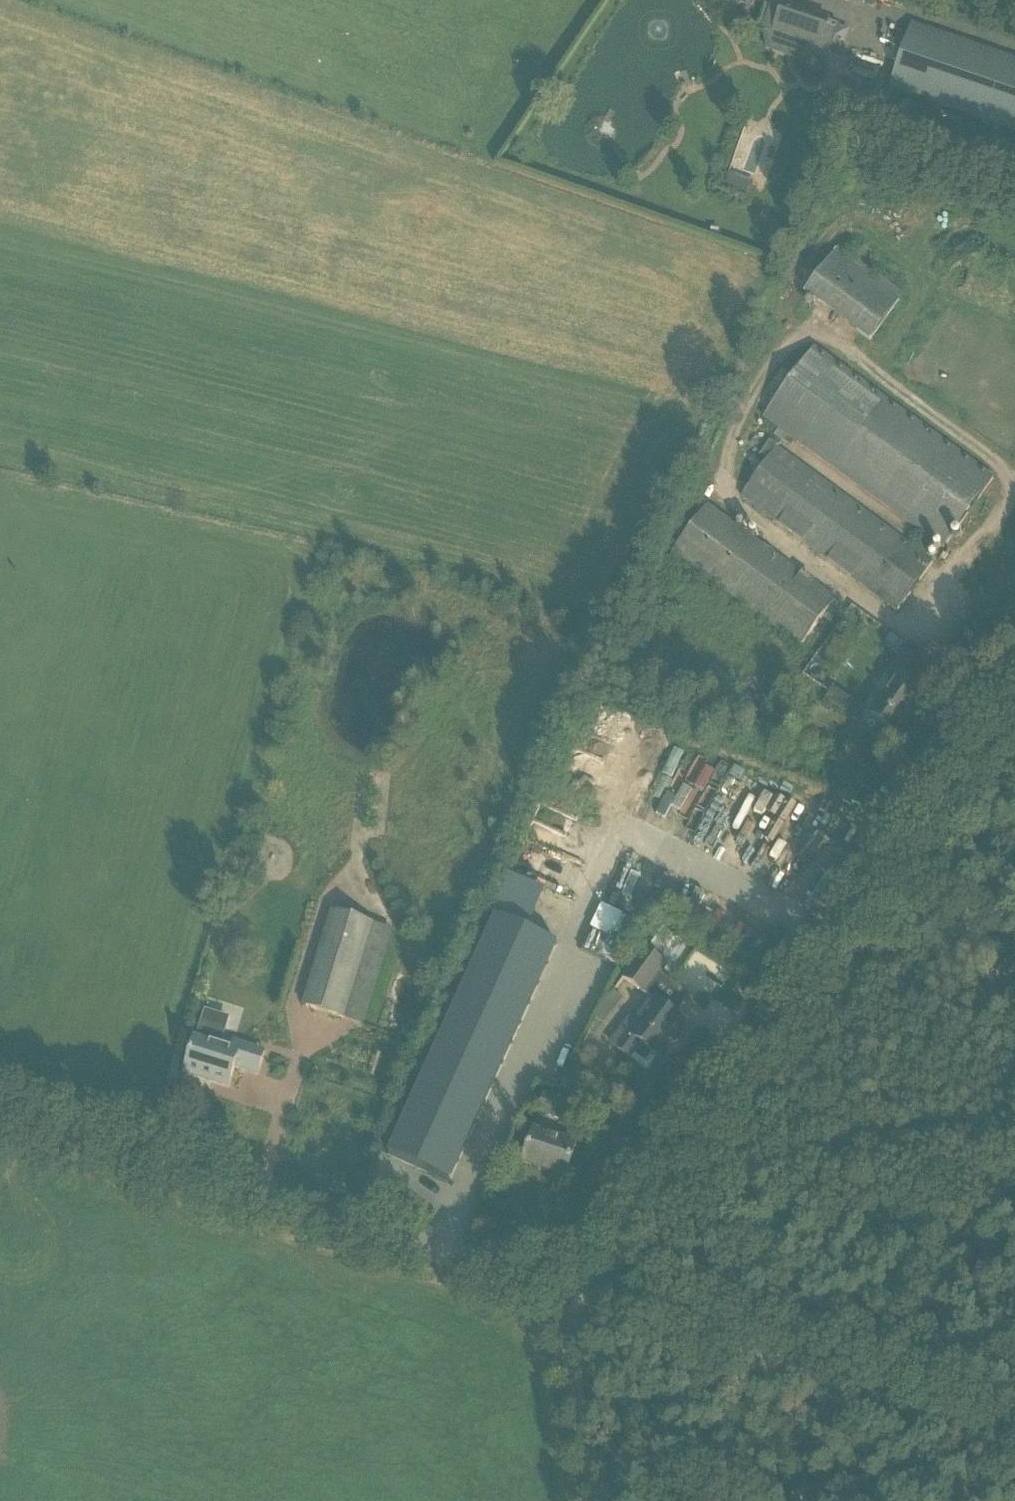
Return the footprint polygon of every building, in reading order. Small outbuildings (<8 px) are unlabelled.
[(829,53),(839,25),(771,2),(762,28),(772,31),(772,33),(829,53)] [(911,23),(888,89),(1014,132),(1014,58),(911,23)] [(870,342),(900,301),(834,253),(804,294),(870,342)] [(943,548),(993,479),(813,349),(763,418),(928,537),(917,552),(775,449),(740,498),(897,611),(932,563),(925,558),(936,543),(943,548)] [(800,649),(836,599),(707,504),(671,553),(800,649)] [(894,733),(924,692),(912,683),(925,666),(906,651),(892,670),(899,675),(870,715),(894,733)] [(309,987),(303,1006),(343,1018),(346,1019),(375,925),(333,912),(309,987)] [(497,918),(389,1156),(449,1184),(450,1184),(558,945),(540,937),(497,918)] [(646,996),(668,967),(644,948),(620,978),(646,996)] [(630,1017),(610,1044),(615,1048),(632,1060),(646,1071),(657,1057),(662,1061),(681,1036),(675,1032),(683,1021),(655,1001),(639,1023),(630,1017)] [(219,1047),(225,1029),(202,1022),(197,1040),(195,1039),(184,1074),(228,1087),(234,1067),(257,1074),(264,1051),(234,1042),(231,1051),(219,1047)] [(582,1127),(588,1109),(544,1095),(538,1113),(582,1127)] [(566,1178),(577,1145),(534,1131),(523,1164),(566,1178)]
